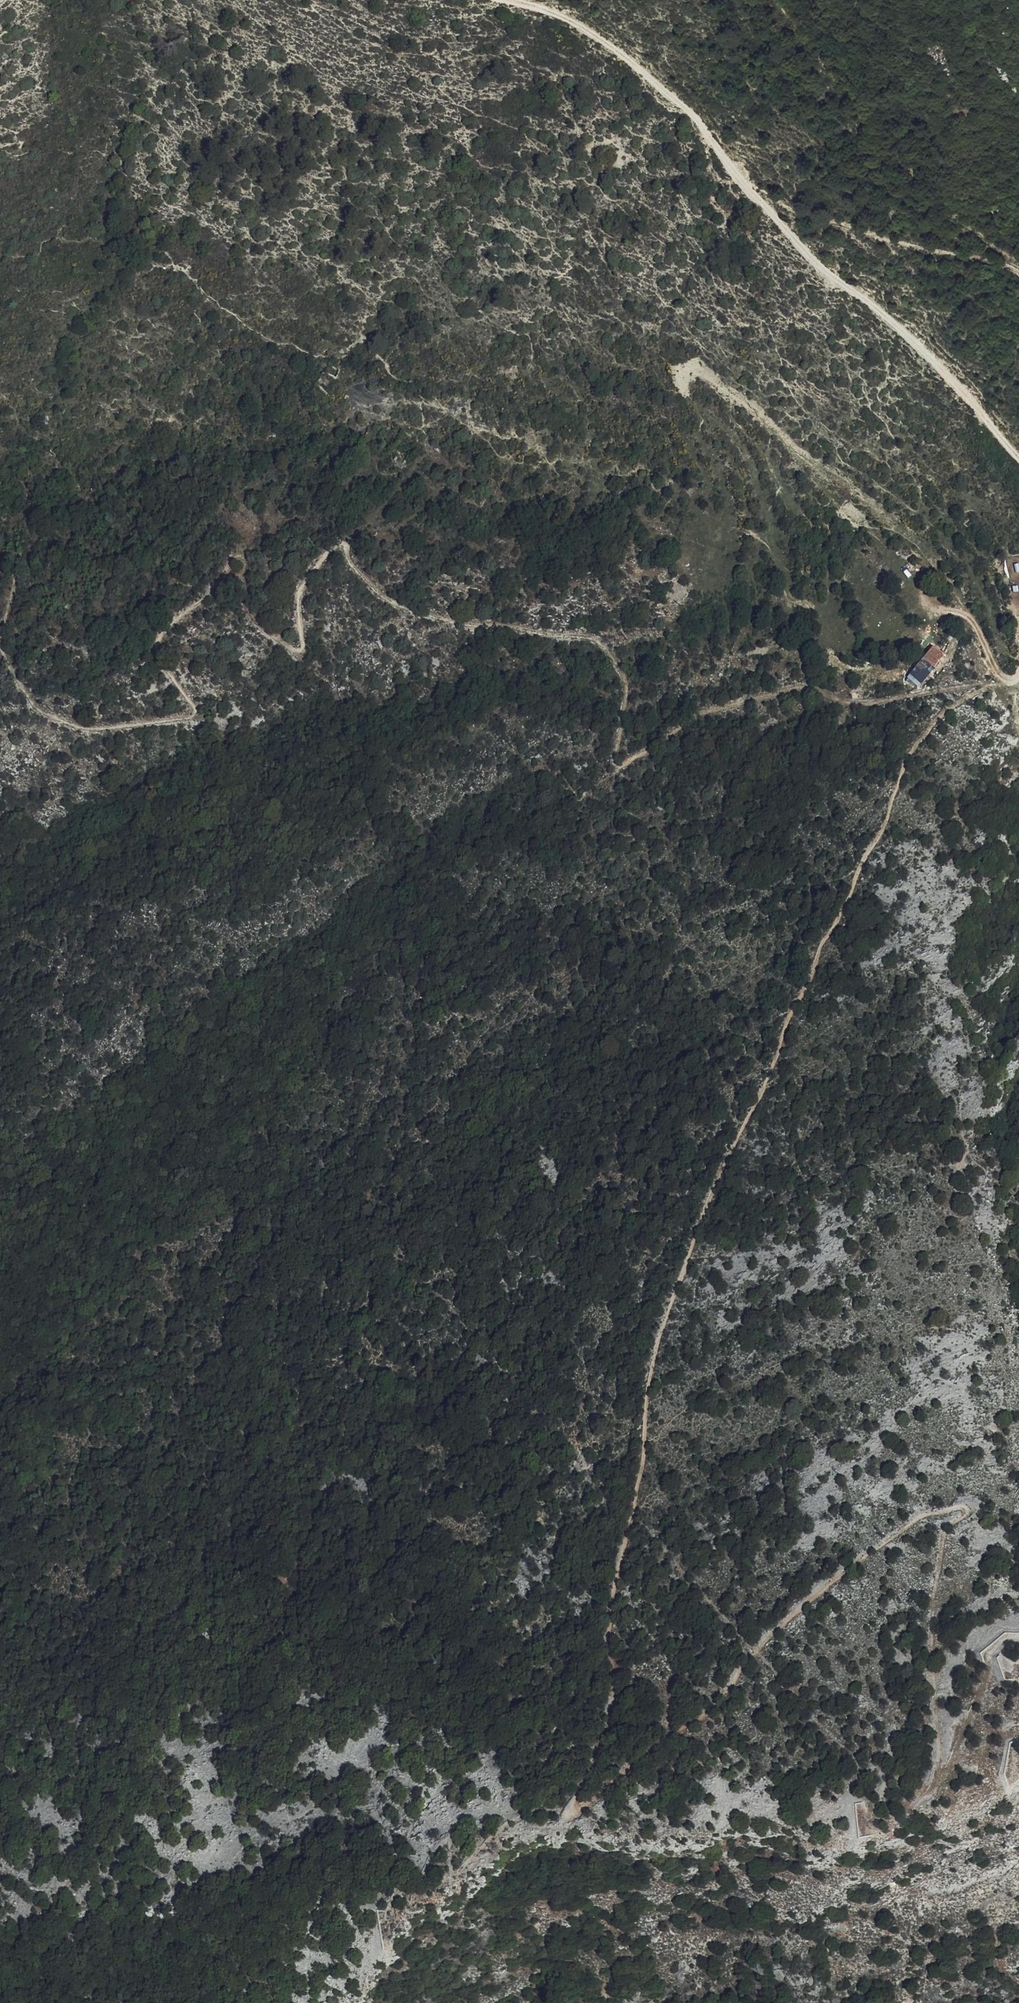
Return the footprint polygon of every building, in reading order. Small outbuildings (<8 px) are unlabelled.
[(935,648),(926,658),(937,667),(946,657),(935,648)] [(932,673),(937,667),(926,658),(921,664),(932,673)] [(919,688),(932,673),(921,664),(908,679),(919,688)]
